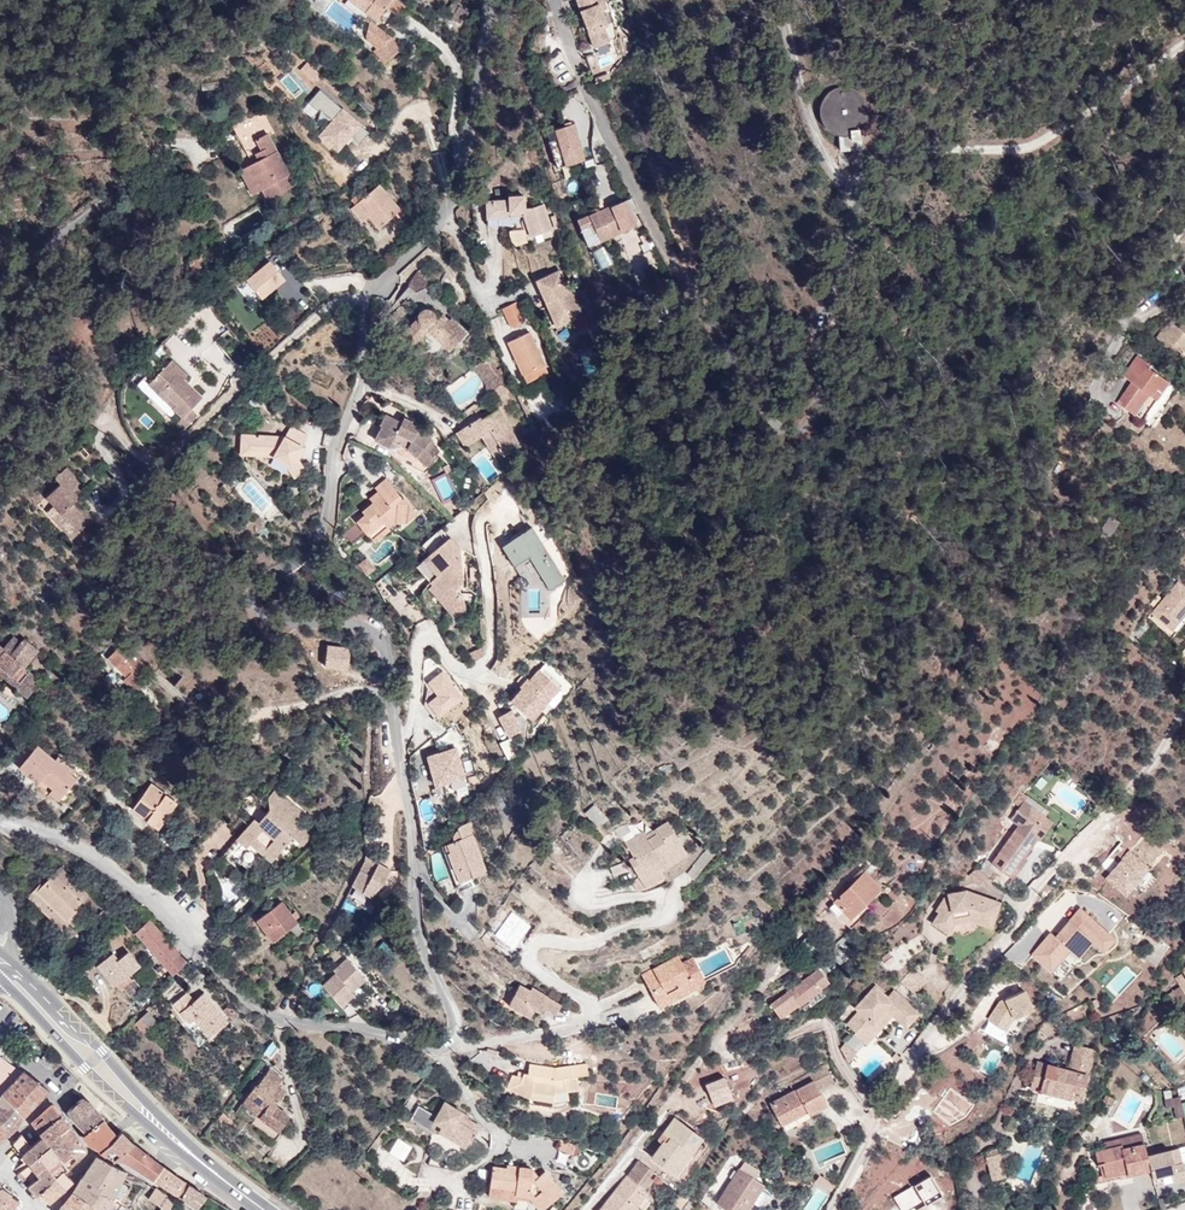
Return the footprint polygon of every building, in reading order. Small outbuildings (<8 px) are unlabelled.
[(405,5),(398,0),(350,0),(367,13),(364,18),(368,21),(366,36),(368,42),(376,47),(373,50),(383,62),(399,49),(389,36),(375,26),(379,20),(377,18),(385,7),(398,16),(405,5)] [(594,48),(609,42),(604,27),(606,26),(599,5),(603,3),(602,0),(576,0),(594,48)] [(450,17),(459,24),(468,13),(459,5),(450,17)] [(841,150),(862,148),(859,131),(863,129),(867,124),(870,116),(871,108),(868,101),(865,95),(859,90),(852,87),(845,86),(839,88),(833,90),(827,96),(823,104),(822,112),(824,121),(828,127),(833,132),(839,135),(841,150)] [(337,150),(344,141),(350,135),(352,137),(359,143),(368,132),(319,88),(307,102),(320,113),(322,111),(332,120),(319,134),(337,150)] [(255,140),(260,150),(264,157),(258,161),(245,168),(256,191),(261,189),(267,199),(296,184),(290,172),(288,173),(266,134),(273,130),(262,111),(236,125),(246,144),(255,140)] [(558,169),(585,161),(574,124),(547,132),(558,169)] [(347,144),(352,137),(350,135),(344,141),(347,144)] [(264,157),(260,150),(254,153),(258,161),(264,157)] [(251,194),(256,191),(245,168),(239,171),(251,194)] [(368,193),(355,205),(365,218),(368,216),(377,228),(391,217),(399,226),(413,214),(405,205),(400,209),(379,184),(368,193)] [(349,199),(355,205),(368,193),(364,187),(349,199)] [(522,223),(527,238),(551,230),(542,205),(531,208),(524,206),(524,195),(507,196),(507,200),(486,200),(487,225),(522,223)] [(637,225),(626,200),(577,221),(588,246),(637,225)] [(365,218),(355,205),(351,208),(362,221),(365,218)] [(201,257),(204,267),(212,265),(208,254),(201,257)] [(189,261),(193,273),(200,271),(196,258),(189,261)] [(247,283),(259,298),(283,279),(270,264),(247,283)] [(536,280),(556,326),(570,320),(569,316),(580,311),(573,293),(567,290),(558,271),(536,280)] [(419,272),(410,284),(416,292),(431,285),(419,272)] [(1181,273),(1177,278),(1170,274),(1163,284),(1176,293),(1183,283),(1184,284),(1184,276),(1181,273)] [(502,309),(510,327),(524,320),(516,302),(502,309)] [(428,330),(449,350),(465,333),(450,319),(447,321),(441,315),(438,318),(427,308),(423,308),(420,310),(418,313),(417,318),(402,334),(413,345),(428,330)] [(1178,328),(1171,322),(1155,340),(1171,354),(1176,348),(1184,356),(1184,334),(1178,328)] [(521,375),(523,374),(542,365),(544,364),(540,355),(537,349),(529,332),(507,343),(521,375)] [(1131,381),(1116,402),(1124,407),(1134,414),(1149,394),(1155,398),(1168,381),(1147,367),(1150,363),(1138,355),(1128,368),(1136,374),(1131,381)] [(485,384),(487,393),(500,383),(484,359),(474,367),(485,384)] [(1086,373),(1092,375),(1098,362),(1091,360),(1086,373)] [(172,361),(149,384),(158,393),(162,390),(176,404),(172,408),(181,417),(177,422),(183,428),(196,414),(191,408),(201,397),(178,374),(181,370),(172,361)] [(542,365),(523,374),(527,383),(546,374),(542,365)] [(1123,376),(1131,381),(1136,374),(1128,368),(1123,376)] [(1124,407),(1116,402),(1113,400),(1103,410),(1113,417),(1124,407)] [(498,448),(503,456),(520,446),(498,409),(481,420),(479,417),(457,432),(465,445),(481,436),(490,430),(500,446),(498,448)] [(376,440),(390,447),(393,440),(408,448),(426,465),(438,452),(430,441),(431,438),(427,433),(418,429),(419,427),(411,422),(409,426),(400,421),(385,414),(380,425),(382,427),(376,440)] [(403,416),(400,421),(409,426),(411,422),(412,421),(403,416)] [(285,436),(241,433),(240,453),(274,455),(291,465),(287,469),(293,477),(305,469),(296,456),(307,435),(291,426),(285,436)] [(496,460),(503,456),(498,448),(500,446),(490,430),(481,436),(484,441),(496,460)] [(393,440),(390,447),(388,449),(408,463),(425,471),(428,467),(426,465),(408,448),(393,440)] [(53,505),(78,532),(92,518),(76,500),(80,497),(73,488),(80,482),(66,467),(55,477),(60,482),(45,497),(53,505)] [(370,508),(364,514),(370,521),(377,516),(383,522),(387,527),(394,522),(399,517),(405,523),(417,513),(403,496),(401,498),(386,479),(375,487),(378,490),(365,501),(370,508)] [(218,487),(225,496),(230,493),(222,483),(218,487)] [(230,493),(225,496),(230,503),(234,499),(230,493)] [(71,538),(78,532),(53,505),(46,511),(71,538)] [(1100,529),(1101,530),(1107,534),(1109,535),(1123,515),(1113,508),(1100,529)] [(370,521),(364,514),(356,520),(368,534),(383,522),(377,516),(370,521)] [(515,563),(531,553),(551,588),(566,580),(533,523),(502,541),(515,563)] [(1107,534),(1101,530),(1097,535),(1103,540),(1107,534)] [(429,582),(431,580),(435,577),(460,606),(464,604),(464,602),(454,590),(462,582),(458,547),(449,539),(416,566),(429,582)] [(374,568),(366,558),(359,564),(367,574),(374,568)] [(435,577),(431,580),(445,596),(442,600),(452,610),(465,609),(464,604),(460,606),(435,577)] [(1173,636),(1184,621),(1184,586),(1178,581),(1149,618),(1173,636)] [(21,610),(15,617),(19,619),(25,613),(21,610)] [(3,668),(20,683),(30,671),(26,666),(39,650),(24,637),(20,641),(14,635),(3,648),(0,645),(0,671),(3,668)] [(126,678),(138,690),(145,683),(140,677),(148,669),(123,643),(108,658),(115,667),(120,662),(130,672),(126,678)] [(350,670),(353,649),(330,646),(327,667),(350,670)] [(115,667),(126,678),(130,672),(120,662),(115,667)] [(0,671),(0,675),(27,698),(41,681),(30,671),(20,683),(3,668),(0,671)] [(445,668),(428,678),(437,693),(429,698),(439,714),(465,699),(445,668)] [(560,691),(539,672),(529,683),(522,691),(511,704),(532,722),(560,691)] [(135,693),(138,690),(126,678),(122,681),(135,693)] [(522,691),(529,683),(527,681),(523,685),(522,684),(519,688),(522,691)] [(499,718),(509,739),(521,733),(510,713),(499,718)] [(456,791),(471,787),(459,743),(427,752),(435,784),(453,779),(456,791)] [(20,767),(49,793),(53,788),(62,796),(77,778),(73,775),(68,771),(73,766),(59,755),(55,760),(39,746),(20,767)] [(77,770),(73,766),(68,771),(73,775),(77,770)] [(133,809),(158,828),(176,803),(151,784),(133,809)] [(53,788),(49,793),(58,801),(62,796),(53,788)] [(254,818),(239,835),(251,844),(255,839),(276,857),(293,838),(303,846),(314,834),(300,822),(306,815),(276,788),(269,796),(270,810),(260,822),(254,818)] [(1045,817),(1025,801),(1021,806),(1042,821),(1045,817)] [(607,818),(593,803),(585,811),(599,826),(607,818)] [(1042,821),(1021,806),(1011,819),(1020,826),(992,863),(1013,878),(1027,858),(1025,856),(1037,839),(1040,841),(1054,823),(1045,817),(1042,821)] [(643,830),(625,841),(632,854),(636,862),(631,865),(638,876),(643,885),(663,874),(660,868),(686,853),(667,820),(645,833),(643,830)] [(469,867),(472,877),(487,871),(473,833),(475,832),(472,821),(457,825),(457,828),(454,832),(452,836),(452,841),(450,842),(460,870),(469,867)] [(271,862),(276,857),(255,839),(251,844),(239,835),(237,837),(251,850),(254,847),(271,862)] [(459,881),(472,877),(469,867),(460,870),(450,842),(446,844),(459,881)] [(700,870),(715,852),(707,846),(693,864),(700,870)] [(1106,873),(1125,892),(1150,867),(1131,848),(1106,873)] [(351,882),(375,897),(393,868),(370,853),(351,882)] [(632,854),(627,857),(631,865),(636,862),(632,854)] [(61,866),(42,885),(36,892),(68,923),(69,922),(74,928),(79,921),(73,915),(76,911),(74,909),(89,893),(61,866)] [(988,870),(985,873),(991,878),(995,874),(988,870)] [(831,907),(838,914),(842,911),(849,919),(881,889),(866,873),(831,907)] [(638,876),(631,880),(637,889),(643,885),(638,876)] [(36,892),(42,885),(40,882),(27,895),(63,929),(68,923),(36,892)] [(842,911),(838,914),(851,927),(885,893),(881,889),(849,919),(842,911)] [(941,913),(936,922),(947,929),(953,918),(968,914),(988,921),(997,901),(968,891),(948,895),(938,911),(941,913)] [(257,921),(273,941),(298,921),(282,901),(257,921)] [(947,929),(936,922),(934,925),(949,935),(955,925),(971,922),(992,929),(1001,902),(997,901),(988,921),(968,914),(953,918),(947,929)] [(97,918),(105,924),(115,914),(103,902),(99,907),(104,911),(97,918)] [(1075,926),(1086,913),(1080,907),(1069,920),(1075,926)] [(1050,969),(1068,948),(1082,932),(1091,940),(1102,950),(1114,937),(1086,913),(1075,926),(1069,920),(1055,936),(1053,934),(1048,940),(1045,937),(1031,953),(1050,969)] [(150,919),(135,932),(173,975),(188,961),(162,931),(150,919)] [(1050,931),(1045,937),(1048,940),(1053,934),(1050,931)] [(1077,956),(1091,940),(1082,932),(1068,948),(1077,956)] [(220,940),(231,954),(238,947),(227,934),(220,940)] [(652,956),(669,946),(664,936),(646,946),(652,956)] [(350,954),(363,969),(369,963),(355,948),(350,954)] [(642,975),(660,1006),(695,987),(694,986),(682,964),(678,956),(642,975)] [(324,985),(341,1006),(355,993),(352,990),(366,978),(348,958),(334,970),(337,973),(324,985)] [(682,964),(694,986),(704,981),(692,959),(682,964)] [(1181,969),(1184,973),(1176,978),(1181,986),(1184,993),(1184,967),(1181,969)] [(829,981),(819,968),(770,1004),(780,1017),(799,1003),(800,1004),(821,989),(821,987),(829,981)] [(913,969),(902,982),(914,993),(926,980),(913,969)] [(250,974),(254,980),(259,976),(255,970),(250,974)] [(130,995),(141,985),(134,978),(132,979),(129,975),(118,985),(122,990),(125,988),(130,995)] [(519,984),(507,1004),(528,1016),(533,1008),(538,1011),(543,1003),(556,1011),(561,1004),(532,987),(530,990),(519,984)] [(1168,994),(1176,1007),(1184,1001),(1184,993),(1181,986),(1168,994)] [(1026,987),(988,1008),(998,1027),(1037,1006),(1026,987)] [(850,1029),(858,1036),(862,1031),(872,1040),(880,1031),(884,1034),(897,1019),(909,1029),(922,1015),(896,992),(890,1000),(878,990),(859,1011),(863,1015),(850,1029)] [(195,1018),(211,1037),(229,1022),(205,992),(195,1000),(188,992),(175,1003),(191,1021),(195,1018)] [(355,993),(341,1006),(345,1009),(358,997),(355,993)] [(224,1010),(232,1020),(238,1015),(230,1005),(224,1010)] [(148,1011),(142,1017),(151,1027),(158,1021),(148,1011)] [(238,1015),(232,1020),(239,1029),(245,1024),(238,1015)] [(151,1027),(142,1017),(136,1023),(145,1033),(151,1027)] [(862,1031),(858,1036),(872,1048),(884,1034),(880,1031),(872,1040),(862,1031)] [(846,1041),(841,1047),(841,1050),(848,1061),(856,1052),(846,1041)] [(120,1047),(128,1053),(133,1048),(125,1042),(120,1047)] [(1070,1099),(1071,1098),(1072,1091),(1083,1093),(1094,1049),(1074,1044),(1067,1069),(1038,1061),(1031,1088),(1070,1099)] [(0,1057),(0,1067),(5,1071),(11,1064),(0,1057)] [(721,1066),(726,1079),(740,1072),(735,1060),(721,1066)] [(588,1074),(587,1062),(553,1066),(550,1065),(531,1063),(529,1072),(528,1078),(517,1076),(512,1074),(507,1087),(531,1099),(554,1102),(554,1101),(568,1099),(567,1091),(579,1090),(577,1075),(588,1074)] [(5,1071),(0,1077),(0,1093),(1,1094),(23,1116),(48,1089),(22,1069),(20,1071),(11,1064),(5,1071)] [(790,1083),(794,1090),(814,1080),(819,1090),(834,1081),(825,1065),(790,1083)] [(270,1068),(265,1077),(278,1085),(279,1084),(283,1078),(270,1068)] [(278,1085),(265,1077),(258,1086),(256,1084),(236,1112),(251,1123),(252,1121),(274,1137),(289,1116),(276,1106),(287,1090),(279,1084),(278,1085)] [(814,1080),(794,1090),(770,1103),(782,1125),(807,1111),(809,1115),(828,1106),(819,1090),(814,1080)] [(1072,1091),(1071,1098),(1081,1100),(1083,1093),(1072,1091)] [(1,1094),(0,1096),(0,1120),(8,1127),(5,1131),(9,1134),(23,1116),(1,1094)] [(1102,1101),(1112,1106),(1115,1100),(1106,1094),(1102,1101)] [(86,1132),(103,1119),(90,1102),(88,1102),(82,1099),(70,1110),(73,1114),(72,1117),(86,1132)] [(463,1113),(445,1102),(434,1121),(443,1125),(439,1132),(450,1137),(468,1148),(470,1143),(477,1131),(480,1126),(461,1115),(463,1113)] [(52,1104),(32,1122),(39,1131),(60,1115),(52,1104)] [(60,1115),(39,1131),(42,1135),(47,1142),(58,1133),(68,1126),(60,1115)] [(653,1156),(676,1172),(701,1138),(674,1118),(658,1139),(663,1143),(653,1156)] [(101,1151),(116,1136),(103,1119),(86,1132),(84,1134),(90,1143),(96,1144),(101,1151)] [(9,1134),(5,1131),(8,1127),(0,1120),(0,1139),(2,1141),(9,1134)] [(889,1138),(895,1152),(906,1147),(904,1141),(914,1137),(910,1125),(899,1130),(900,1134),(889,1138)] [(86,1149),(68,1126),(58,1133),(77,1158),(86,1149)] [(119,1156),(133,1144),(120,1132),(116,1136),(101,1151),(115,1160),(119,1156)] [(47,1142),(50,1144),(67,1167),(77,1158),(58,1133),(47,1142)] [(30,1145),(21,1134),(13,1142),(21,1153),(30,1145)] [(1150,1170),(1146,1156),(1141,1134),(1119,1140),(1121,1146),(1106,1149),(1095,1152),(1097,1161),(1103,1159),(1106,1172),(1126,1167),(1127,1172),(1128,1175),(1150,1170)] [(30,1145),(21,1153),(26,1159),(29,1164),(38,1155),(37,1154),(50,1144),(47,1142),(42,1135),(30,1145)] [(573,1155),(576,1143),(562,1139),(559,1150),(573,1155)] [(1121,1146),(1119,1140),(1104,1143),(1106,1149),(1121,1146)] [(67,1167),(50,1144),(37,1154),(38,1155),(46,1165),(55,1178),(64,1188),(72,1181),(63,1171),(67,1167)] [(162,1166),(133,1144),(119,1156),(154,1178),(162,1166)] [(1179,1148),(1171,1150),(1174,1165),(1183,1162),(1179,1148)] [(1146,1156),(1150,1170),(1152,1178),(1171,1173),(1173,1181),(1184,1178),(1184,1170),(1183,1162),(1174,1165),(1171,1150),(1146,1156)] [(114,1199),(122,1204),(131,1186),(123,1181),(128,1171),(97,1154),(82,1177),(102,1186),(102,1192),(114,1199)] [(986,1157),(992,1180),(1004,1177),(998,1154),(986,1157)] [(46,1165),(38,1155),(29,1164),(18,1174),(28,1186),(39,1176),(36,1174),(46,1165)] [(1101,1178),(1127,1172),(1126,1167),(1106,1172),(1103,1159),(1097,1161),(1101,1178)] [(629,1176),(641,1186),(653,1171),(640,1162),(629,1176)] [(744,1163),(740,1170),(754,1180),(759,1173),(744,1163)] [(55,1178),(46,1165),(36,1174),(39,1176),(28,1186),(37,1196),(41,1192),(55,1178)] [(532,1167),(519,1165),(519,1171),(506,1169),(493,1167),(490,1189),(528,1194),(541,1209),(562,1193),(544,1172),(534,1179),(531,1179),(532,1167)] [(717,1205),(724,1209),(747,1209),(764,1186),(740,1170),(717,1205)] [(177,1193),(182,1196),(189,1184),(170,1171),(162,1183),(177,1193)] [(601,1209),(642,1209),(637,1206),(645,1197),(638,1192),(642,1187),(641,1186),(629,1176),(601,1209)] [(834,1181),(821,1176),(808,1209),(811,1209),(822,1209),(834,1181)] [(82,1177),(73,1191),(90,1203),(86,1209),(87,1209),(108,1209),(114,1199),(102,1192),(102,1186),(82,1177)] [(49,1202),(64,1188),(55,1178),(41,1192),(49,1202)] [(182,1196),(198,1207),(204,1200),(206,1195),(189,1184),(182,1196)] [(10,1194),(0,1186),(0,1203),(10,1194)] [(167,1209),(170,1209),(176,1201),(173,1199),(156,1188),(149,1198),(162,1207),(167,1209)] [(73,1191),(63,1203),(73,1209),(87,1209),(86,1209),(90,1203),(73,1191)] [(678,1209),(680,1209),(690,1198),(682,1192),(671,1205),(678,1209)] [(10,1194),(0,1203),(0,1209),(8,1209),(18,1199),(10,1194)] [(122,1204),(114,1199),(108,1209),(118,1209),(122,1204)]
